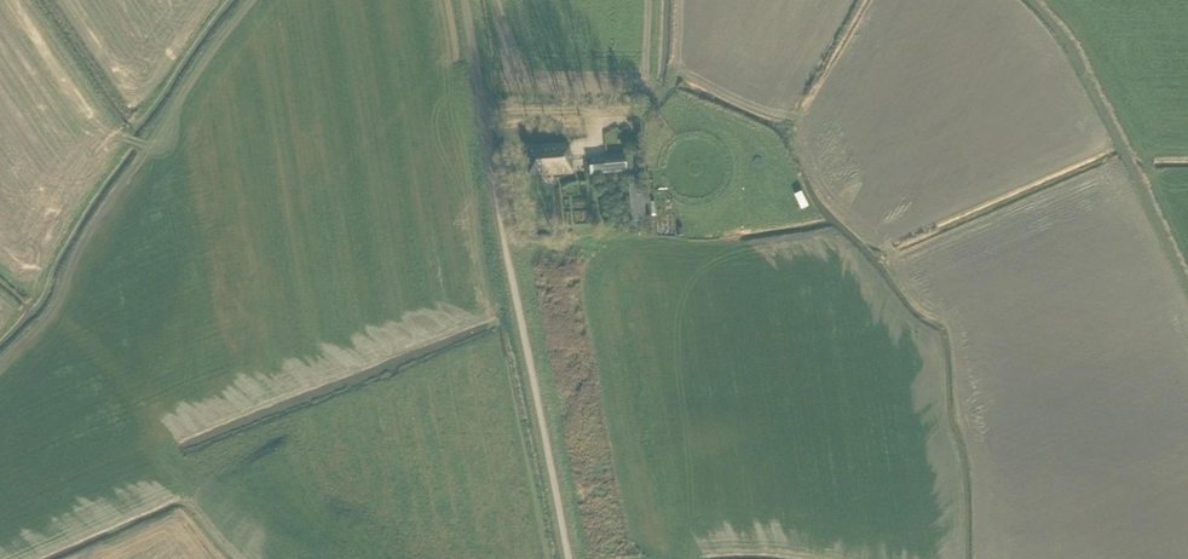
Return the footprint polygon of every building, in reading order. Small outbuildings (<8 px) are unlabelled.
[(569,154),(569,145),(540,147),(540,150),(527,151),(529,173),(542,172),(542,175),(571,173),(570,154),(569,154)] [(590,174),(626,171),(625,156),(589,159),(590,174)] [(635,185),(628,186),(631,223),(645,222),(642,195),(636,196),(635,185)] [(802,211),(811,207),(803,191),(795,195),(802,211)] [(577,211),(578,222),(591,220),(589,209),(577,211)]
